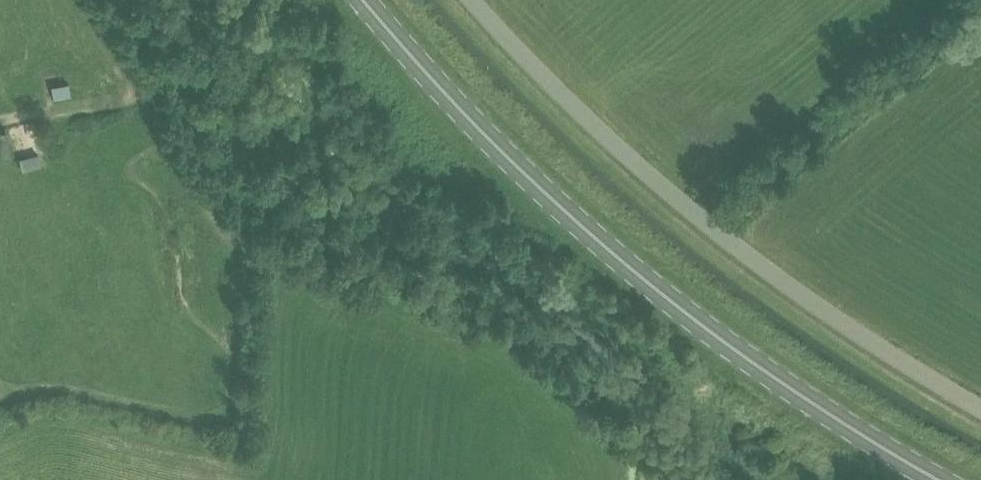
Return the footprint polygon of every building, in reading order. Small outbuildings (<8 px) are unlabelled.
[(6,125),(9,149),(44,144),(41,120),(6,125)] [(26,163),(44,160),(42,146),(24,150),(26,163)]
